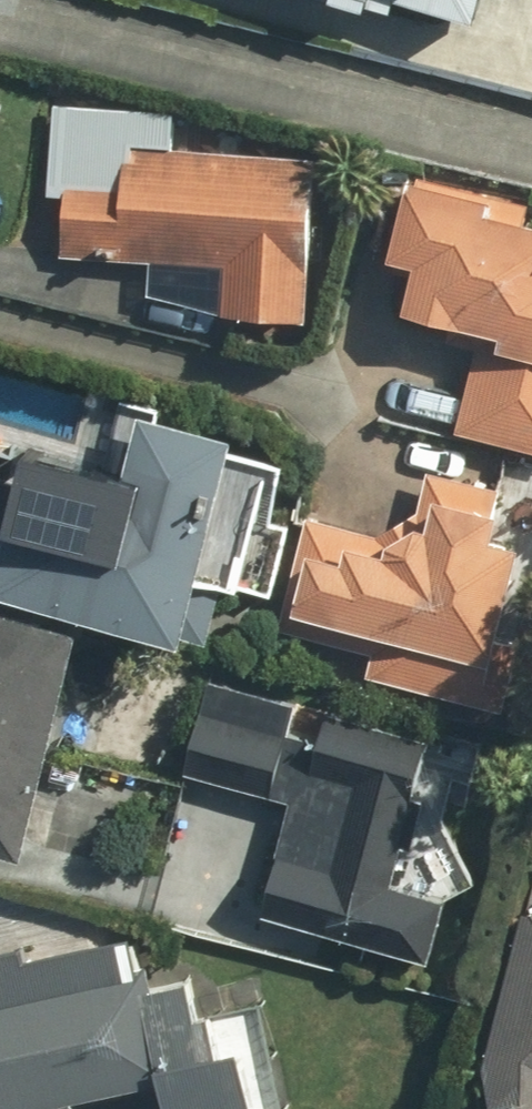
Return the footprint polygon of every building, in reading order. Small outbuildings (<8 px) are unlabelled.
[(61,185),(78,186),(75,252),(167,256),(166,295),(320,300),(325,140),(185,135),(186,103),(64,99),(61,185)] [(426,169),(409,247),(436,253),(425,300),(491,315),(467,424),(531,439),(531,192),(426,169)] [(256,421),(161,400),(144,476),(39,452),(9,584),(209,629),(256,421)] [(528,638),(516,635),(531,564),(531,536),(510,531),(521,484),(435,465),(425,509),(392,529),(316,516),(291,625),(385,646),(378,673),(513,704),(528,638)] [(0,601),(0,842),(39,851),(94,624),(0,601)] [(190,769),(300,797),(273,905),(449,949),(466,885),(406,870),(417,826),(435,830),(446,784),(480,793),(493,741),(336,702),(328,734),(301,727),(308,701),(213,678),(190,769)] [(527,911),(507,1056),(485,1061),(496,1108),(531,1108),(531,910),(527,911)] [(40,953),(36,939),(0,948),(0,1108),(22,1108),(187,1070),(197,1108),(279,1108),(283,1108),(264,1032),(232,1039),(215,967),(157,981),(144,928),(40,953)]
